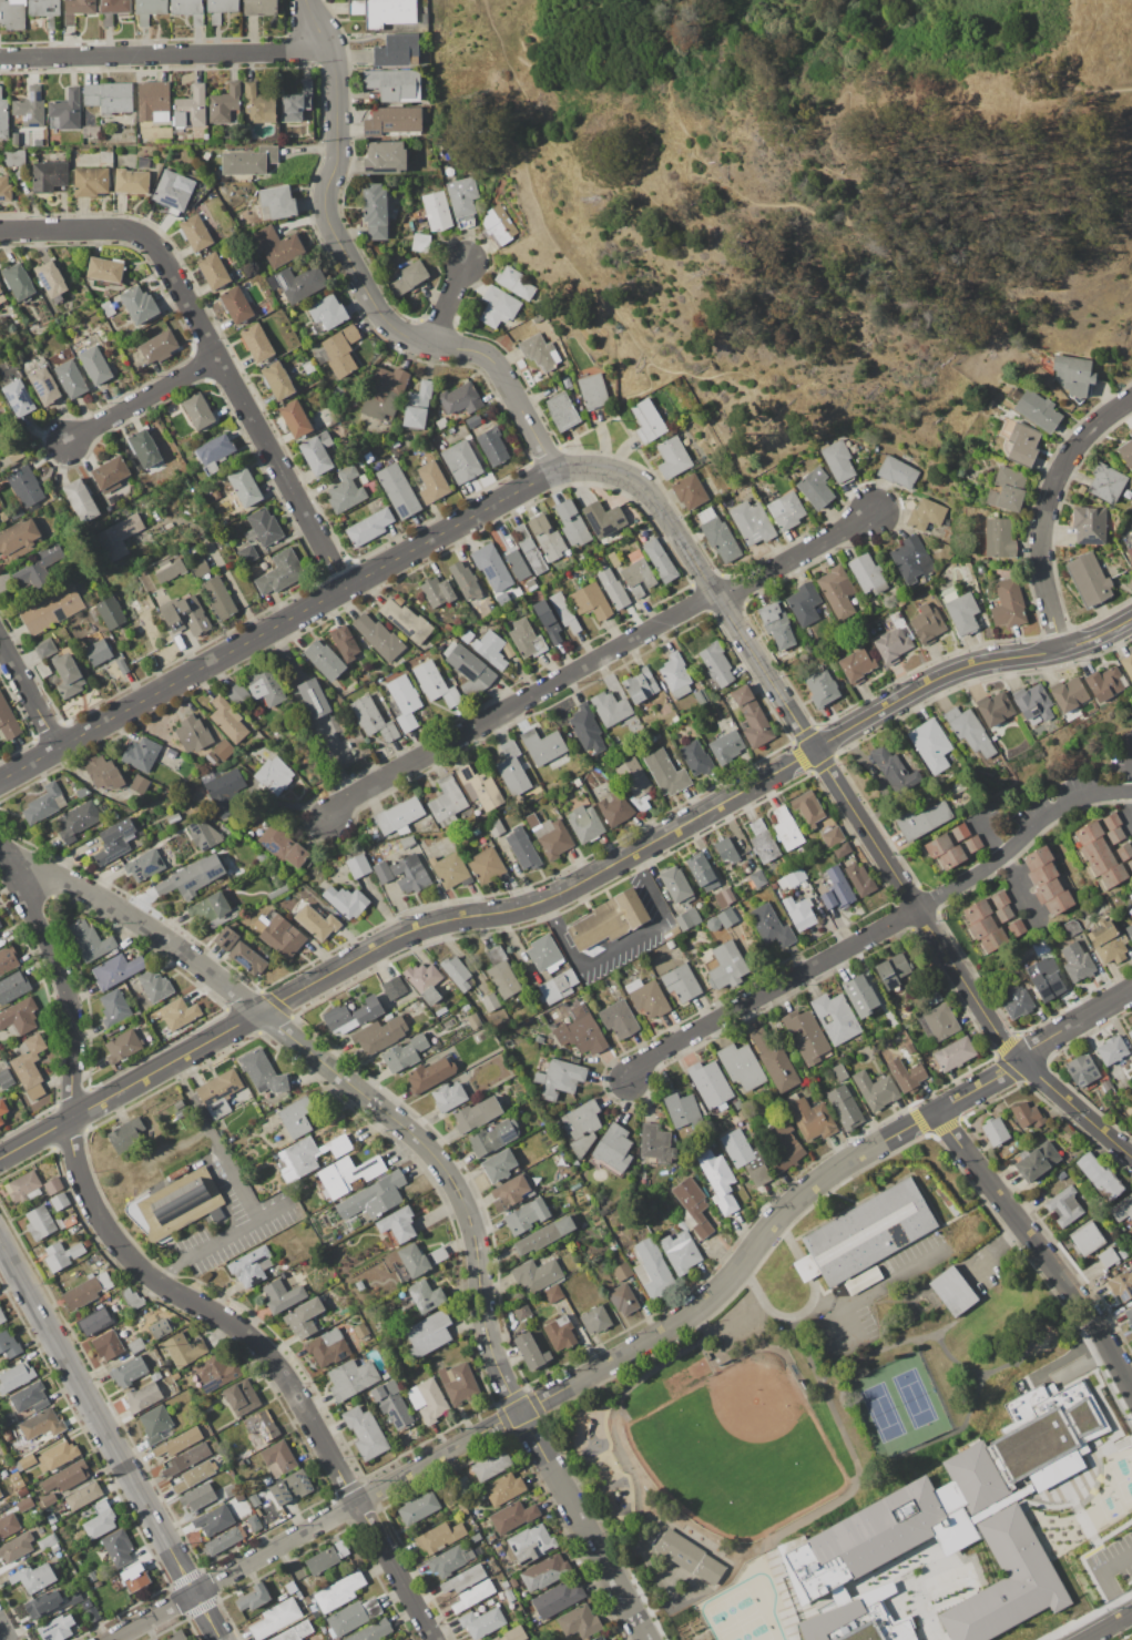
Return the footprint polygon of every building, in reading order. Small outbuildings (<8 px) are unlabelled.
[(8,1),(8,0),(25,0),(24,30),(6,30),(6,24),(0,24),(0,0),(4,0),(4,1),(8,1)] [(28,17),(28,0),(60,0),(60,29),(48,29),(48,17),(28,17)] [(65,27),(65,0),(96,0),(96,16),(74,16),(74,27),(65,27)] [(101,13),(101,0),(131,0),(131,13),(114,13),(114,28),(103,28),(103,13),(101,13)] [(135,14),(135,0),(166,0),(166,14),(149,14),(149,28),(139,28),(139,14),(135,14)] [(172,16),(171,0),(202,0),(202,6),(204,6),(204,14),(203,14),(203,26),(194,26),(194,14),(172,16)] [(207,13),(207,0),(239,0),(239,12),(221,13),(221,26),(211,26),(211,13),(207,13)] [(244,16),(244,0),(276,0),(277,14),(244,16)] [(348,16),(348,0),(416,0),(417,22),(384,23),(384,30),(366,31),(366,16),(348,16)] [(386,34),(418,34),(418,65),(375,67),(374,47),(386,47),(386,34)] [(363,71),(419,70),(420,90),(426,90),(426,102),(379,102),(379,89),(363,89),(363,71)] [(313,79),(313,109),(302,110),(302,123),(282,123),(281,95),(300,94),(300,80),(313,79)] [(245,81),(256,81),(257,95),(275,94),(276,122),(247,123),(245,81)] [(137,82),(169,82),(170,112),(169,112),(169,122),(139,122),(137,82)] [(239,82),(241,110),(230,110),(231,122),(210,123),(208,94),(230,94),(228,82),(239,82)] [(83,84),(101,84),(101,83),(131,83),(132,98),(132,110),(132,113),(100,113),(100,106),(83,106),(83,84)] [(204,83),(205,125),(187,126),(187,108),(174,108),(174,99),(193,99),(193,83),(204,83)] [(45,100),(44,128),(22,126),(23,115),(12,115),(12,101),(20,101),(20,100),(29,100),(30,84),(41,84),(41,100),(45,100)] [(9,139),(0,139),(0,86),(1,86),(2,100),(8,100),(9,139)] [(79,86),(79,129),(57,129),(57,133),(54,133),(54,129),(49,129),(49,102),(57,102),(57,101),(69,101),(68,86),(79,86)] [(373,108),(421,106),(422,134),(380,135),(380,137),(364,137),(364,119),(373,119),(373,108)] [(174,112),(186,112),(186,126),(174,126),(174,112)] [(83,126),(100,126),(100,139),(83,139),(83,126)] [(367,143),(402,142),(404,150),(407,150),(407,172),(401,172),(401,174),(364,174),(364,157),(368,157),(367,143)] [(222,153),(259,153),(259,145),(277,145),(278,164),(267,164),(267,174),(222,175),(222,153)] [(26,166),(0,167),(0,151),(24,150),(26,166)] [(99,152),(112,152),(111,163),(99,163),(99,152)] [(139,155),(151,160),(150,170),(137,170),(139,155)] [(33,163),(68,163),(68,170),(69,170),(70,186),(54,186),(54,193),(33,193),(33,163)] [(74,167),(109,167),(110,193),(105,193),(105,197),(74,197),(74,167)] [(115,169),(126,169),(126,171),(150,172),(149,197),(130,196),(130,193),(114,192),(115,169)] [(165,169),(180,174),(175,185),(192,192),(183,212),(169,206),(167,208),(155,203),(156,201),(152,200),(165,169)] [(12,202),(0,202),(0,176),(9,176),(9,185),(12,185),(12,202)] [(447,183),(473,176),(482,214),(478,215),(480,224),(458,230),(447,183)] [(500,179),(510,184),(503,195),(494,191),(500,179)] [(387,189),(388,226),(387,226),(387,240),(368,241),(368,226),(364,227),(363,189),(366,189),(366,184),(381,183),(381,189),(387,189)] [(196,185),(204,189),(201,197),(193,194),(196,185)] [(258,191),(289,185),(292,198),(295,197),(298,215),(264,221),(258,191)] [(442,191),(453,226),(430,234),(419,197),(442,191)] [(499,203),(500,205),(502,204),(507,210),(504,212),(520,235),(500,248),(490,235),(489,236),(483,228),(486,227),(480,220),(488,214),(486,212),(499,203)] [(237,215),(246,210),(252,218),(242,224),(237,215)] [(197,213),(214,242),(195,253),(187,240),(185,241),(177,228),(181,227),(179,224),(197,213)] [(253,232),(271,223),(281,241),(296,232),(307,252),(274,269),(253,232)] [(412,242),(421,243),(420,252),(411,251),(412,242)] [(214,252),(232,281),(227,283),(228,284),(221,289),(220,287),(213,292),(205,278),(204,279),(197,268),(198,267),(195,263),(214,252)] [(90,256),(112,261),(113,257),(120,258),(120,262),(125,263),(122,284),(86,278),(90,256)] [(33,268),(43,263),(44,265),(53,259),(70,288),(51,299),(33,268)] [(385,281),(419,259),(430,276),(416,285),(419,289),(412,293),(410,289),(396,298),(385,281)] [(20,262),(38,292),(20,303),(11,289),(10,289),(2,277),(4,276),(0,271),(10,265),(11,267),(20,262)] [(290,305),(274,275),(289,266),(295,277),(318,265),(328,285),(290,305)] [(492,282),(498,272),(501,274),(507,265),(539,284),(529,303),(492,282)] [(490,284),(522,304),(512,320),(509,318),(506,325),(500,322),(494,330),(478,319),(488,302),(481,298),(490,284)] [(120,296),(139,285),(143,293),(146,292),(149,295),(151,295),(153,298),(154,297),(162,310),(136,325),(120,296)] [(238,285),(255,315),(236,326),(230,313),(226,315),(217,299),(221,297),(220,295),(238,285)] [(332,293),(339,306),(341,305),(349,319),(327,332),(320,320),(315,324),(306,307),(332,293)] [(100,305),(109,299),(116,313),(108,318),(100,305)] [(543,313),(545,318),(534,324),(531,318),(543,313)] [(7,326),(13,322),(19,328),(14,334),(8,332),(7,326)] [(258,322),(276,353),(273,354),(274,356),(265,361),(263,359),(257,364),(249,349),(247,352),(239,338),(242,337),(239,333),(258,322)] [(322,343),(351,324),(361,338),(349,345),(353,350),(349,353),(358,368),(337,380),(326,364),(332,359),(322,343)] [(139,346),(170,329),(180,347),(172,352),(173,354),(157,361),(156,359),(147,364),(139,346)] [(518,344),(540,332),(547,344),(551,340),(561,361),(557,364),(559,367),(545,374),(541,365),(538,367),(533,359),(529,361),(527,358),(526,358),(518,344)] [(78,355),(96,344),(114,375),(95,386),(78,355)] [(1053,354),(1092,360),(1090,373),(1097,374),(1094,385),(1091,385),(1089,399),(1068,395),(1069,389),(1063,389),(1063,384),(1054,383),(1057,370),(1051,369),(1053,354)] [(53,369),(72,358),(89,389),(70,399),(53,369)] [(514,361),(522,358),(526,366),(519,370),(514,361)] [(278,360),(295,391),(277,401),(269,387),(267,388),(262,377),(264,376),(261,369),(278,360)] [(310,360),(316,370),(308,374),(307,371),(306,373),(302,365),(310,360)] [(27,375),(45,365),(62,397),(44,407),(27,375)] [(379,367),(394,373),(395,368),(410,373),(395,418),(386,415),(384,421),(363,415),(379,367)] [(578,379),(601,373),(611,405),(588,411),(578,379)] [(562,376),(569,374),(572,386),(565,388),(562,376)] [(1,388),(20,378),(37,409),(18,419),(1,388)] [(434,381),(431,399),(429,399),(424,430),(402,428),(408,391),(419,393),(421,379),(434,381)] [(470,381),(483,407),(469,415),(463,406),(448,416),(437,396),(447,390),(449,394),(470,381)] [(1006,395),(1012,387),(1021,395),(1014,403),(1006,395)] [(1013,408),(1028,388),(1044,400),(1046,398),(1055,405),(1052,409),(1062,416),(1049,434),(1013,408)] [(564,390),(582,421),(560,434),(550,418),(545,401),(564,390)] [(181,403),(201,391),(216,420),(197,431),(181,403)] [(647,397),(669,431),(644,446),(635,431),(642,427),(631,408),(647,397)] [(297,399),(313,429),(294,439),(287,427),(285,428),(278,416),(281,415),(277,409),(297,399)] [(463,421),(478,412),(482,421),(469,430),(463,421)] [(435,421),(443,417),(449,425),(440,430),(435,421)] [(1016,420),(1042,432),(1034,448),(1039,450),(1030,469),(1006,458),(1013,442),(1007,440),(1010,434),(1008,432),(1010,428),(1012,429),(1016,420)] [(475,438),(497,426),(501,435),(499,436),(511,457),(492,468),(475,438)] [(128,438),(145,428),(162,459),(144,469),(128,438)] [(298,447),(327,430),(335,444),(325,449),(335,467),(316,477),(298,447)] [(684,431),(691,442),(683,448),(693,465),(665,481),(656,466),(664,461),(656,447),(684,431)] [(194,450),(225,432),(230,440),(232,440),(236,449),(235,450),(237,454),(220,464),(218,460),(215,462),(220,470),(207,476),(203,468),(205,467),(203,464),(202,465),(194,450)] [(440,452),(465,438),(485,472),(459,487),(440,452)] [(818,446),(827,441),(829,445),(842,438),(853,458),(848,459),(856,473),(838,483),(818,446)] [(1118,449),(1131,439),(1131,472),(1118,449)] [(7,452),(20,446),(27,459),(13,466),(7,452)] [(91,471),(120,455),(137,487),(126,492),(121,496),(116,488),(103,495),(91,471)] [(887,455),(920,471),(910,490),(895,481),(894,483),(876,475),(887,455)] [(363,459),(366,466),(358,469),(355,464),(363,459)] [(434,459),(451,491),(425,506),(418,492),(427,487),(417,469),(434,459)] [(396,461),(421,508),(400,520),(375,473),(396,461)] [(1129,478),(1113,506),(1087,491),(1094,476),(1091,475),(1098,461),(1129,478)] [(6,476),(27,464),(47,498),(27,509),(19,496),(18,497),(6,476)] [(368,497),(336,516),(323,491),(343,481),(337,471),(353,464),(359,476),(351,480),(357,489),(363,486),(368,497)] [(796,485),(818,465),(828,476),(825,479),(827,482),(825,485),(835,497),(819,511),(796,485)] [(998,465),(1028,473),(1023,490),(1026,491),(1018,513),(985,503),(989,490),(990,490),(998,465)] [(227,477),(247,466),(264,497),(244,508),(227,477)] [(671,485),(694,472),(710,500),(689,511),(683,502),(681,503),(671,485)] [(62,487),(79,477),(101,512),(83,522),(62,487)] [(1081,485),(1087,488),(1083,495),(1078,491),(1081,485)] [(211,493),(217,489),(222,498),(215,501),(211,493)] [(766,506),(793,490),(807,513),(798,519),(800,521),(782,532),(766,506)] [(108,498),(116,493),(120,501),(111,506),(108,498)] [(921,497),(948,509),(940,527),(928,521),(922,532),(906,524),(914,508),(916,509),(921,497)] [(570,498),(592,539),(580,547),(578,543),(571,547),(561,528),(563,526),(553,507),(570,498)] [(581,509),(598,500),(604,512),(618,506),(629,524),(599,541),(581,509)] [(728,511),(747,500),(751,507),(758,502),(777,534),(764,542),(763,539),(749,547),(728,511)] [(718,513),(742,554),(721,566),(697,524),(701,522),(696,515),(711,506),(715,515),(718,513)] [(9,513),(22,507),(26,515),(12,521),(9,513)] [(246,517),(265,507),(271,517),(274,515),(285,536),(264,548),(257,537),(247,542),(243,534),(253,529),(246,517)] [(344,530),(387,507),(395,521),(385,527),(387,531),(355,549),(344,530)] [(1106,508),(1106,543),(1075,543),(1075,528),(1072,528),(1072,508),(1106,508)] [(526,519),(542,510),(554,532),(558,530),(568,549),(562,552),(563,556),(550,563),(526,519)] [(3,522),(0,516),(0,514),(4,511),(9,519),(3,522)] [(99,533),(136,512),(145,528),(123,540),(130,552),(114,560),(99,533)] [(1,552),(0,553),(0,533),(32,517),(45,544),(11,562),(8,556),(3,558),(1,552)] [(986,518),(1011,518),(1011,539),(1016,540),(1018,549),(1018,558),(985,558),(985,554),(979,554),(979,540),(986,540),(986,518)] [(522,523),(548,569),(536,575),(517,542),(520,540),(513,528),(522,523)] [(509,532),(516,543),(509,547),(502,536),(509,532)] [(915,532),(930,560),(928,561),(935,572),(909,587),(889,551),(902,544),(900,540),(915,532)] [(1123,542),(1131,537),(1131,568),(1119,544),(1123,542)] [(643,546),(656,538),(680,575),(664,584),(657,574),(659,573),(643,546)] [(491,541),(514,583),(496,593),(482,569),(478,571),(469,553),(491,541)] [(13,573),(37,561),(33,554),(57,542),(64,557),(43,568),(49,579),(33,587),(32,583),(21,589),(13,573)] [(236,551),(252,543),(258,557),(244,564),(236,551)] [(262,595),(254,580),(271,571),(265,561),(292,547),(306,574),(274,592),(273,590),(262,595)] [(516,549),(530,574),(517,582),(502,557),(516,549)] [(639,549),(657,582),(646,589),(642,581),(640,582),(645,594),(634,601),(619,573),(632,566),(628,556),(639,549)] [(606,554),(614,551),(621,563),(614,568),(606,554)] [(1064,563),(1092,551),(1104,579),(1109,577),(1112,587),(1109,588),(1113,597),(1085,610),(1064,563)] [(847,563),(867,552),(876,567),(879,564),(880,570),(878,571),(887,587),(874,594),(871,590),(864,593),(847,563)] [(202,557),(210,571),(197,579),(188,563),(202,557)] [(159,584),(153,574),(162,570),(157,562),(167,558),(172,564),(174,563),(173,561),(180,558),(186,571),(181,574),(180,573),(159,584)] [(448,568),(461,560),(466,568),(467,567),(472,575),(475,574),(485,591),(482,592),(487,600),(471,608),(448,568)] [(840,563),(857,592),(848,598),(857,613),(840,623),(815,580),(830,571),(829,570),(840,563)] [(595,574),(610,568),(616,581),(619,580),(631,603),(614,611),(595,574)] [(218,574),(237,611),(218,621),(200,585),(218,574)] [(419,585),(437,575),(441,582),(447,579),(457,598),(449,602),(448,600),(432,609),(419,585)] [(995,583),(1018,577),(1030,622),(1007,628),(1006,623),(995,627),(990,608),(1001,605),(995,583)] [(523,583),(534,578),(538,584),(527,590),(523,583)] [(810,580),(824,602),(814,608),(820,618),(803,629),(785,599),(798,590),(797,588),(810,580)] [(18,611),(71,581),(85,608),(65,619),(60,608),(54,611),(60,622),(32,638),(18,611)] [(595,581),(613,614),(599,622),(592,610),(584,613),(583,612),(578,615),(568,595),(595,581)] [(527,595),(539,588),(544,597),(532,604),(527,595)] [(944,604),(946,603),(944,597),(956,590),(959,597),(970,591),(980,611),(972,614),(979,629),(960,638),(944,604)] [(560,591),(582,630),(573,634),(568,624),(564,625),(549,597),(560,591)] [(494,598),(506,592),(510,600),(499,605),(494,598)] [(194,593),(212,627),(194,636),(186,623),(184,624),(185,628),(173,634),(160,609),(172,602),(173,604),(185,598),(185,599),(194,593)] [(113,595),(126,620),(121,623),(122,625),(116,629),(115,627),(108,630),(94,607),(113,595)] [(378,610),(389,598),(401,608),(404,604),(417,617),(419,614),(436,629),(419,646),(378,610)] [(544,599),(561,630),(558,632),(562,641),(554,645),(549,636),(547,638),(530,607),(544,599)] [(783,608),(798,643),(775,653),(756,610),(776,601),(781,609),(783,608)] [(910,621),(917,618),(916,615),(921,612),(918,607),(928,602),(931,610),(936,608),(948,630),(935,638),(936,640),(924,646),(910,621)] [(351,623),(364,611),(375,623),(378,620),(390,633),(392,632),(407,648),(389,664),(351,623)] [(889,615),(899,611),(904,619),(894,623),(889,615)] [(524,617),(536,636),(540,634),(548,649),(533,656),(532,654),(522,659),(508,633),(514,630),(512,623),(524,617)] [(447,623),(453,628),(449,633),(442,628),(447,623)] [(330,632),(346,624),(360,652),(354,655),(355,658),(346,663),(330,632)] [(874,641),(880,638),(879,636),(888,631),(889,632),(899,627),(905,638),(909,635),(915,648),(898,656),(900,660),(887,666),(874,641)] [(468,629),(475,634),(468,643),(461,639),(468,629)] [(469,645),(476,638),(480,640),(489,629),(506,642),(497,653),(509,664),(502,672),(469,645)] [(174,639),(180,635),(185,648),(181,650),(174,639)] [(33,645),(50,636),(58,652),(41,661),(33,645)] [(92,666),(83,650),(91,645),(90,643),(93,641),(94,643),(103,639),(112,655),(92,666)] [(303,652),(316,639),(324,646),(326,644),(347,666),(332,681),(303,652)] [(697,653),(712,644),(710,642),(716,639),(724,651),(722,652),(732,668),(728,670),(734,680),(720,689),(714,681),(710,683),(703,672),(707,670),(697,653)] [(445,661),(448,656),(443,653),(452,641),(457,644),(458,643),(487,664),(486,665),(498,674),(489,686),(483,683),(477,678),(472,682),(445,661)] [(837,661),(864,646),(868,656),(871,654),(879,668),(868,674),(867,672),(863,675),(865,680),(851,686),(837,661)] [(656,670),(664,665),(663,663),(671,659),(669,653),(676,649),(685,665),(683,666),(692,682),(689,684),(691,691),(674,700),(656,670)] [(69,651),(86,682),(81,685),(83,689),(63,700),(57,686),(63,683),(52,661),(69,651)] [(1120,660),(1131,653),(1131,682),(1120,660)] [(115,662),(123,658),(130,670),(122,674),(115,662)] [(411,669),(431,658),(448,689),(455,685),(463,701),(449,709),(442,695),(429,702),(411,669)] [(273,664),(288,701),(267,709),(263,696),(254,700),(245,679),(251,676),(249,674),(273,664)] [(1083,678),(1097,670),(1100,674),(1115,664),(1129,685),(1099,703),(1083,678)] [(633,705),(620,683),(631,676),(632,678),(643,672),(641,669),(646,665),(661,690),(633,705)] [(803,679),(815,671),(817,674),(826,669),(833,680),(834,679),(838,686),(836,687),(842,696),(817,711),(808,695),(812,693),(803,679)] [(406,673),(414,689),(415,687),(419,695),(418,696),(422,705),(410,712),(418,726),(405,733),(396,717),(401,714),(386,684),(406,673)] [(296,685),(315,676),(333,710),(314,720),(296,685)] [(1051,691),(1078,676),(1090,699),(1072,709),(1073,711),(1064,715),(1051,691)] [(459,684),(469,680),(472,682),(477,678),(483,683),(489,686),(466,697),(459,684)] [(1040,681),(1052,704),(1049,706),(1054,716),(1043,722),(1039,713),(1038,714),(1041,721),(1032,726),(1028,719),(1026,721),(1011,694),(1022,687),(1024,690),(1040,681)] [(226,694),(237,682),(251,695),(239,706),(226,694)] [(747,683),(776,736),(752,750),(742,732),(749,727),(734,699),(733,700),(727,691),(734,687),(734,690),(747,683)] [(693,693),(703,687),(710,701),(700,706),(693,693)] [(605,729),(590,699),(604,690),(606,694),(611,692),(616,702),(625,697),(633,713),(605,729)] [(976,705),(1003,691),(1016,714),(999,723),(1000,725),(992,729),(991,726),(988,729),(976,705)] [(7,741),(0,728),(0,692),(22,733),(7,741)] [(210,716),(217,710),(210,701),(220,693),(243,719),(241,721),(251,732),(236,745),(210,716)] [(349,704),(368,693),(386,723),(391,720),(400,735),(387,743),(379,731),(368,737),(349,704)] [(568,720),(573,716),(572,714),(581,710),(578,705),(587,700),(595,715),(593,716),(609,744),(588,755),(568,720)] [(969,707),(1000,751),(987,761),(979,750),(975,753),(963,737),(960,741),(942,715),(956,706),(961,714),(969,707)] [(662,717),(673,712),(676,720),(665,724),(662,717)] [(175,730),(181,726),(179,722),(186,719),(185,716),(193,713),(196,719),(198,717),(203,727),(206,726),(214,743),(188,755),(175,730)] [(907,734),(934,717),(953,747),(944,754),(950,765),(934,775),(907,734)] [(1033,729),(1043,724),(1047,732),(1037,736),(1033,729)] [(519,735),(533,726),(541,738),(557,730),(568,750),(538,767),(519,735)] [(662,737),(650,744),(645,736),(656,729),(662,737)] [(708,744),(735,729),(746,747),(730,756),(732,760),(721,766),(708,744)] [(120,760),(128,745),(132,746),(134,743),(137,744),(142,736),(161,746),(146,773),(120,760)] [(225,738),(235,750),(223,762),(212,750),(225,738)] [(696,738),(705,754),(707,753),(716,770),(706,775),(706,774),(701,776),(700,773),(694,776),(679,750),(696,738)] [(496,766),(507,760),(499,747),(512,740),(527,763),(521,766),(532,785),(513,796),(496,766)] [(869,752),(884,743),(891,755),(896,753),(909,775),(918,770),(922,778),(896,795),(869,752)] [(642,757),(662,746),(676,772),(684,768),(693,784),(670,796),(667,794),(663,796),(642,757)] [(205,756),(210,752),(218,760),(213,765),(205,756)] [(83,764),(88,762),(86,760),(95,755),(96,757),(102,754),(106,762),(111,760),(113,764),(102,771),(103,773),(116,766),(125,784),(115,790),(112,784),(105,788),(104,785),(96,790),(83,764)] [(253,776),(268,758),(271,761),(275,755),(295,773),(292,778),(293,780),(278,797),(253,776)] [(634,755),(653,788),(650,791),(653,796),(645,801),(650,807),(643,811),(640,811),(628,797),(633,795),(616,766),(634,755)] [(455,772),(469,764),(475,774),(478,772),(480,776),(488,772),(504,801),(486,813),(478,799),(472,803),(455,772)] [(246,786),(212,804),(203,785),(204,785),(201,777),(212,771),(216,778),(237,767),(246,786)] [(136,773),(151,781),(143,795),(129,788),(136,773)] [(450,774),(475,816),(445,835),(426,803),(442,793),(436,783),(450,774)] [(572,781),(578,777),(582,785),(577,788),(572,781)] [(60,809),(29,825),(22,812),(29,808),(27,803),(48,792),(44,785),(55,780),(62,795),(67,804),(59,808),(60,809)] [(75,791),(84,786),(92,793),(80,798),(75,791)] [(596,803),(621,787),(636,814),(612,829),(596,803)] [(810,790),(826,816),(814,823),(816,826),(809,829),(798,809),(793,812),(787,803),(810,790)] [(373,816),(415,795),(425,814),(406,824),(410,832),(399,835),(396,829),(383,835),(373,816)] [(91,799),(95,807),(100,805),(102,809),(99,812),(102,818),(73,835),(77,839),(65,846),(59,833),(63,831),(57,819),(91,799)] [(906,842),(896,822),(915,812),(916,815),(946,799),(955,817),(906,842)] [(567,819),(574,815),(572,811),(583,804),(585,808),(592,804),(608,831),(599,835),(600,837),(590,843),(589,841),(581,845),(567,819)] [(784,805),(804,842),(786,852),(781,841),(778,842),(775,835),(776,834),(772,826),(778,823),(772,812),(784,805)] [(166,818),(179,812),(182,819),(170,825),(166,818)] [(524,817),(533,812),(540,823),(550,817),(552,822),(560,817),(574,844),(559,853),(561,856),(550,862),(524,817)] [(1102,818),(1115,812),(1122,823),(1119,825),(1109,831),(1102,818)] [(199,853),(220,842),(205,815),(184,826),(199,853)] [(832,815),(846,839),(829,849),(820,834),(822,833),(816,824),(832,815)] [(131,848),(99,867),(92,856),(100,852),(99,849),(103,847),(102,845),(103,844),(98,834),(129,816),(136,831),(133,833),(134,834),(125,839),(131,848)] [(762,817),(781,854),(763,864),(757,854),(754,855),(751,849),(754,847),(749,839),(756,836),(749,824),(762,817)] [(486,824),(498,818),(506,833),(493,838),(486,824)] [(1074,832),(1097,818),(1104,834),(1102,835),(1082,846),(1074,832)] [(256,842),(265,832),(261,828),(268,819),(294,841),(285,852),(287,854),(297,843),(310,854),(298,868),(287,859),(284,864),(256,842)] [(922,846),(963,823),(971,836),(977,834),(986,848),(946,870),(937,856),(930,860),(922,846)] [(506,837),(513,833),(511,829),(520,824),(543,865),(533,870),(531,866),(523,870),(506,837)] [(1105,832),(1109,831),(1119,825),(1126,837),(1112,844),(1105,832)] [(472,831),(479,827),(481,833),(476,836),(472,831)] [(1074,850),(1082,846),(1102,835),(1118,863),(1095,875),(1090,878),(1074,850)] [(405,850),(398,839),(412,836),(417,844),(405,850)] [(727,836),(741,860),(730,866),(726,860),(723,862),(720,856),(718,857),(712,844),(727,836)] [(833,849),(847,842),(853,850),(838,858),(833,849)] [(1129,843),(1131,849),(1131,855),(1122,862),(1115,849),(1129,843)] [(1023,857),(1046,845),(1053,858),(1051,860),(1031,870),(1023,857)] [(466,860),(490,846),(509,877),(500,883),(496,877),(481,886),(466,860)] [(123,865),(130,860),(130,862),(139,857),(139,856),(154,847),(165,867),(137,883),(131,872),(128,874),(123,865)] [(429,859),(435,856),(438,862),(457,850),(472,880),(462,886),(460,883),(446,890),(429,859)] [(701,852),(718,884),(705,892),(702,886),(700,887),(684,862),(701,852)] [(153,886),(215,853),(226,874),(194,890),(197,895),(191,899),(191,900),(186,903),(177,887),(159,897),(153,886)] [(346,862),(364,853),(373,869),(355,878),(346,862)] [(416,853),(431,883),(415,892),(414,889),(404,894),(397,880),(406,876),(404,870),(394,876),(388,867),(416,853)] [(224,860),(231,857),(235,866),(230,869),(224,860)] [(373,866),(385,859),(388,867),(394,876),(395,878),(381,885),(373,866)] [(1027,874),(1031,870),(1051,860),(1059,875),(1055,877),(1034,888),(1027,874)] [(844,868),(856,862),(858,867),(863,865),(868,877),(871,876),(878,889),(860,898),(844,868)] [(1095,875),(1118,863),(1121,862),(1129,876),(1104,890),(1095,875)] [(837,864),(856,899),(848,904),(849,906),(838,911),(836,906),(827,910),(818,896),(832,888),(830,886),(833,885),(825,870),(837,864)] [(681,868),(695,896),(676,906),(673,899),(672,900),(659,875),(676,866),(677,869),(681,868)] [(784,876),(800,866),(807,878),(791,888),(784,876)] [(761,869),(768,883),(757,889),(749,875),(761,869)] [(777,880),(784,876),(791,888),(788,889),(787,886),(783,889),(781,886),(777,880)] [(1034,888),(1055,877),(1063,892),(1043,902),(1042,903),(1034,888)] [(772,884),(777,880),(781,886),(774,889),(772,884)] [(266,894),(287,884),(289,889),(269,900),(266,894)] [(322,895),(330,886),(337,892),(341,887),(346,892),(347,889),(353,894),(357,888),(371,902),(356,918),(353,916),(348,920),(322,895)] [(651,919),(606,943),(603,938),(578,951),(565,928),(595,911),(593,908),(633,886),(651,919)] [(959,915),(963,913),(962,910),(1003,886),(1012,902),(1007,904),(966,927),(959,915)] [(714,895),(730,887),(736,900),(721,908),(714,895)] [(1043,902),(1063,892),(1068,889),(1075,905),(1050,916),(1043,902)] [(186,908),(221,890),(231,909),(239,905),(243,913),(212,929),(207,919),(196,926),(186,908)] [(779,900),(791,894),(795,904),(808,896),(813,905),(810,907),(818,920),(798,933),(779,900)] [(746,913),(767,900),(783,927),(788,924),(798,940),(782,950),(775,940),(766,946),(746,913)] [(716,915),(736,902),(745,915),(725,928),(716,915)] [(294,917),(306,903),(325,919),(329,914),(340,923),(334,930),(332,929),(322,941),(294,917)] [(966,927),(1007,904),(1016,918),(973,941),(966,927)] [(674,917),(694,906),(703,920),(682,931),(674,917)] [(273,908),(307,938),(287,961),(257,936),(261,931),(253,924),(262,914),(269,921),(271,919),(266,915),(273,908)] [(973,941),(1016,918),(1019,916),(1028,931),(982,957),(973,941)] [(707,919),(713,917),(715,917),(718,918),(721,921),(722,926),(717,930),(714,931),(708,929),(706,926),(707,919)] [(67,927),(84,918),(89,927),(92,926),(101,941),(112,935),(119,946),(85,964),(67,927)] [(1063,925),(1073,919),(1078,921),(1082,930),(1070,937),(1063,925)] [(1110,919),(1118,934),(1120,933),(1121,935),(1124,933),(1129,941),(1123,944),(1128,950),(1102,965),(1085,935),(1091,931),(1090,930),(1100,925),(1099,923),(1105,919),(1106,921),(1110,919)] [(1123,926),(1131,943),(1131,921),(1123,926)] [(226,926),(239,936),(227,953),(213,943),(226,926)] [(548,933),(565,961),(540,976),(526,950),(531,947),(529,944),(548,933)] [(1030,943),(1043,936),(1050,949),(1037,956),(1030,943)] [(731,938),(749,974),(717,991),(707,971),(718,965),(711,949),(731,938)] [(666,943),(672,939),(676,946),(670,949),(666,943)] [(239,940),(268,962),(261,974),(258,971),(255,976),(228,955),(239,940)] [(1077,940),(1084,954),(1088,951),(1098,971),(1082,980),(1081,978),(1072,984),(1062,966),(1067,964),(1060,949),(1077,940)] [(23,964),(0,976),(0,950),(12,944),(23,964)] [(500,945),(508,958),(506,960),(522,988),(503,999),(486,970),(494,966),(487,953),(500,945)] [(875,966),(901,951),(912,971),(899,978),(901,984),(888,991),(875,966)] [(101,991),(95,981),(98,980),(92,969),(122,953),(128,961),(141,954),(147,966),(101,991)] [(439,964),(447,957),(450,960),(456,956),(478,981),(463,994),(439,964)] [(660,977),(686,961),(703,991),(681,1004),(673,989),(669,992),(660,977)] [(402,972),(410,966),(411,968),(415,965),(418,967),(422,964),(426,968),(431,962),(443,977),(432,987),(431,985),(420,994),(402,972)] [(137,976),(152,968),(154,972),(154,977),(156,975),(159,972),(162,978),(165,977),(167,980),(169,980),(175,992),(153,1005),(149,996),(146,996),(140,985),(142,984),(137,976)] [(538,986),(572,968),(580,982),(558,995),(559,997),(542,1005),(539,998),(542,996),(538,986)] [(2,1006),(0,1002),(0,982),(20,970),(23,976),(27,975),(33,988),(2,1006)] [(1030,978),(1040,972),(1042,976),(1047,974),(1048,975),(1055,970),(1068,991),(1059,997),(1058,995),(1043,1002),(1030,978)] [(842,985),(863,972),(880,1004),(870,1010),(871,1012),(861,1019),(842,985)] [(383,984),(398,976),(407,992),(391,1000),(383,984)] [(654,979),(671,1009),(656,1017),(655,1015),(649,1019),(642,1008),(638,1011),(624,987),(639,978),(643,986),(654,979)] [(1011,1021),(1001,1002),(1007,999),(1002,991),(1017,982),(1021,990),(1026,988),(1036,1008),(1011,1021)] [(419,995),(420,994),(431,985),(432,987),(442,998),(431,1007),(419,995)] [(927,990),(936,986),(942,998),(935,1004),(927,990)] [(118,987),(132,1015),(106,1028),(102,1020),(106,1018),(102,1010),(104,1009),(98,998),(118,987)] [(339,1036),(328,1033),(319,1015),(338,1005),(339,1008),(345,1005),(349,1012),(355,1010),(355,1011),(367,1005),(365,999),(375,992),(385,1011),(339,1036)] [(481,998),(493,992),(501,1007),(488,1012),(481,998)] [(809,1002),(826,994),(829,1000),(842,994),(863,1032),(834,1047),(809,1002)] [(1,1033),(0,1030),(0,1012),(30,996),(38,1009),(34,1010),(37,1017),(34,1018),(39,1027),(13,1041),(7,1030),(1,1033)] [(152,1011),(181,996),(193,1018),(164,1033),(152,1011)] [(623,998),(640,1028),(619,1040),(612,1027),(606,1030),(596,1013),(623,998)] [(584,1002),(609,1046),(591,1056),(589,1050),(581,1055),(574,1042),(570,1045),(569,1041),(561,1046),(551,1029),(564,1022),(567,1026),(574,1021),(568,1011),(584,1002)] [(916,1018),(947,1002),(961,1030),(937,1042),(934,1036),(927,1039),(916,1018)] [(435,1011),(445,1006),(448,1011),(437,1017),(435,1011)] [(809,1010),(833,1053),(807,1067),(782,1017),(795,1010),(798,1016),(809,1010)] [(466,1018),(476,1012),(482,1025),(472,1030),(466,1018)] [(349,1037),(377,1021),(380,1027),(388,1022),(387,1020),(399,1013),(408,1029),(404,1031),(406,1033),(397,1038),(398,1040),(367,1058),(359,1041),(354,1045),(349,1037)] [(116,1028),(122,1023),(125,1029),(120,1032),(116,1028)] [(751,1033),(771,1023),(800,1082),(779,1093),(758,1055),(761,1053),(751,1033)] [(104,1045),(132,1028),(139,1040),(142,1038),(145,1043),(142,1046),(143,1048),(115,1065),(115,1063),(111,1066),(106,1057),(110,1056),(104,1045)] [(10,1061),(21,1055),(17,1046),(24,1041),(23,1040),(38,1032),(47,1049),(37,1055),(39,1059),(34,1062),(43,1079),(40,1081),(47,1093),(32,1101),(10,1061)] [(381,1056),(400,1045),(402,1048),(410,1043),(409,1040),(422,1032),(430,1046),(417,1053),(421,1060),(408,1067),(408,1066),(392,1074),(381,1056)] [(537,1035),(544,1039),(542,1045),(533,1040),(537,1035)] [(932,1055),(966,1035),(977,1055),(944,1073),(932,1055)] [(1095,1048),(1105,1042),(1104,1040),(1114,1035),(1115,1037),(1119,1035),(1130,1053),(1125,1056),(1128,1060),(1119,1066),(1116,1061),(1106,1067),(1095,1048)] [(430,1046),(439,1041),(441,1047),(434,1051),(430,1046)] [(716,1051),(733,1042),(737,1049),(747,1043),(767,1080),(746,1092),(738,1080),(733,1082),(716,1051)] [(261,1047),(276,1074),(286,1074),(290,1090),(275,1093),(274,1087),(268,1088),(259,1093),(246,1071),(244,1072),(241,1066),(243,1065),(239,1059),(261,1047)] [(1088,1053),(1098,1071),(1098,1072),(1101,1078),(1082,1089),(1079,1082),(1073,1084),(1064,1067),(1068,1065),(1067,1062),(1084,1052),(1085,1055),(1088,1053)] [(415,1096),(409,1087),(411,1086),(405,1074),(424,1065),(425,1067),(446,1057),(449,1063),(453,1061),(459,1072),(415,1096)] [(550,1057),(589,1069),(584,1082),(578,1081),(573,1094),(559,1090),(555,1101),(539,1097),(542,1086),(531,1082),(536,1070),(544,1073),(550,1057)] [(887,1065),(898,1058),(907,1071),(919,1063),(928,1077),(918,1082),(920,1084),(916,1087),(918,1090),(910,1094),(908,1091),(905,1093),(887,1065)] [(3,1090),(0,1084),(0,1059),(4,1068),(9,1066),(18,1082),(3,1090)] [(714,1060),(733,1096),(708,1109),(686,1069),(700,1061),(702,1067),(714,1060)] [(833,1067),(842,1062),(848,1078),(839,1082),(833,1067)] [(223,1097),(230,1111),(213,1120),(206,1106),(202,1108),(192,1089),(232,1068),(242,1087),(223,1097)] [(887,1074),(900,1096),(871,1112),(859,1091),(850,1076),(863,1069),(871,1084),(887,1074)] [(1101,1083),(1109,1079),(1113,1088),(1105,1091),(1101,1083)] [(448,1088),(458,1082),(467,1098),(440,1112),(431,1096),(430,1092),(446,1083),(448,1088)] [(853,1127),(854,1129),(845,1133),(844,1131),(843,1129),(825,1094),(843,1084),(863,1121),(853,1127)] [(676,1099),(691,1094),(700,1117),(702,1123),(691,1128),(689,1122),(674,1128),(662,1097),(674,1092),(676,1099)] [(822,1139),(819,1134),(804,1142),(785,1106),(788,1104),(785,1098),(794,1092),(797,1099),(802,1097),(808,1108),(823,1100),(838,1130),(822,1139)] [(307,1096),(314,1109),(304,1114),(312,1129),(290,1140),(283,1125),(276,1112),(307,1096)] [(456,1124),(450,1114),(467,1106),(469,1108),(492,1096),(502,1113),(476,1128),(475,1127),(461,1134),(458,1135),(452,1125),(456,1124)] [(4,1122),(0,1125),(0,1098),(1,1098),(9,1112),(1,1117),(4,1122)] [(594,1113),(600,1127),(592,1131),(595,1137),(578,1160),(572,1149),(562,1130),(564,1129),(558,1117),(592,1099),(599,1111),(594,1113)] [(182,1110),(184,1114),(176,1119),(173,1112),(176,1111),(172,1104),(181,1100),(185,1108),(182,1110)] [(1040,1117),(1043,1116),(1047,1121),(1033,1128),(1030,1122),(1020,1128),(1009,1109),(1024,1100),(1029,1108),(1033,1106),(1040,1117)] [(115,1153),(105,1134),(130,1121),(137,1117),(143,1128),(136,1132),(140,1140),(115,1153)] [(997,1117),(1009,1138),(991,1148),(979,1127),(997,1117)] [(470,1145),(467,1138),(483,1129),(486,1132),(493,1128),(492,1127),(508,1119),(517,1137),(502,1144),(494,1149),(494,1148),(477,1158),(476,1158),(469,1147),(470,1145)] [(793,1130),(788,1132),(797,1142),(805,1153),(779,1173),(771,1163),(781,1155),(769,1142),(768,1143),(762,1132),(786,1119),(793,1130)] [(611,1121),(628,1132),(624,1138),(632,1142),(625,1152),(631,1157),(619,1176),(588,1158),(611,1121)] [(670,1162),(667,1162),(667,1163),(654,1162),(655,1158),(639,1157),(641,1122),(657,1123),(657,1131),(670,1132),(669,1148),(674,1148),(674,1159),(670,1159),(670,1162)] [(749,1150),(754,1148),(771,1179),(754,1186),(742,1163),(734,1168),(717,1138),(737,1128),(749,1150)] [(329,1148),(318,1153),(313,1157),(318,1167),(286,1183),(271,1154),(303,1138),(308,1135),(316,1148),(326,1142),(344,1132),(353,1149),(334,1158),(329,1148)] [(1047,1139),(1061,1159),(1027,1184),(1012,1165),(1047,1139)] [(508,1148),(517,1164),(507,1170),(510,1174),(490,1184),(488,1180),(479,1163),(508,1148)] [(720,1155),(734,1181),(728,1183),(732,1191),(730,1192),(737,1209),(723,1216),(716,1204),(714,1205),(710,1196),(715,1193),(695,1157),(710,1149),(715,1158),(720,1155)] [(1122,1189),(1106,1202),(1089,1181),(1073,1162),(1088,1151),(1103,1170),(1105,1168),(1122,1189)] [(364,1181),(361,1175),(358,1178),(357,1178),(347,1183),(351,1190),(330,1200),(315,1172),(336,1161),(347,1155),(353,1168),(377,1154),(381,1163),(383,1164),(386,1170),(364,1181)] [(218,1205),(224,1216),(213,1223),(206,1212),(169,1233),(172,1241),(169,1242),(162,1246),(159,1246),(124,1213),(123,1209),(125,1205),(146,1192),(149,1195),(203,1165),(224,1203),(222,1204),(218,1205)] [(395,1189),(401,1201),(368,1219),(363,1209),(341,1220),(340,1218),(339,1218),(333,1205),(379,1180),(378,1179),(397,1168),(398,1170),(399,1170),(406,1183),(395,1189)] [(37,1188),(39,1191),(40,1193),(22,1203),(20,1200),(12,1204),(11,1201),(2,1184),(31,1169),(40,1185),(37,1188)] [(520,1194),(522,1199),(496,1212),(490,1202),(493,1200),(488,1191),(520,1173),(529,1190),(520,1194)] [(57,1175),(63,1188),(48,1195),(42,1183),(57,1175)] [(706,1205),(698,1212),(703,1218),(713,1230),(700,1241),(690,1228),(695,1224),(691,1218),(685,1210),(669,1190),(687,1175),(703,1195),(701,1198),(706,1205)] [(799,1237),(908,1175),(937,1226),(828,1288),(799,1237)] [(1042,1204),(1048,1212),(1051,1210),(1057,1218),(1053,1221),(1060,1229),(1083,1211),(1071,1195),(1075,1192),(1070,1184),(1054,1195),(1042,1204)] [(1109,1209),(1131,1191),(1131,1220),(1129,1215),(1119,1223),(1109,1209)] [(62,1192),(70,1205),(55,1213),(49,1200),(62,1192)] [(531,1226),(511,1236),(501,1216),(521,1206),(529,1202),(539,1198),(550,1216),(539,1222),(538,1219),(529,1223),(531,1226)] [(38,1240),(33,1242),(24,1225),(29,1223),(24,1214),(43,1204),(57,1230),(38,1240)] [(409,1223),(415,1234),(398,1243),(389,1229),(379,1234),(373,1222),(406,1204),(412,1216),(409,1218),(411,1221),(409,1223)] [(553,1222),(568,1215),(574,1229),(533,1251),(532,1247),(518,1255),(511,1243),(553,1221),(553,1222)] [(1090,1220),(1104,1242),(1082,1257),(1067,1235),(1090,1220)] [(687,1271),(677,1275),(676,1273),(675,1274),(660,1244),(661,1244),(659,1240),(667,1234),(670,1239),(686,1230),(702,1260),(685,1267),(687,1271)] [(651,1236),(677,1286),(657,1297),(651,1301),(632,1267),(640,1264),(631,1246),(651,1236)] [(65,1249),(79,1242),(84,1252),(71,1259),(69,1254),(67,1255),(70,1263),(51,1272),(43,1259),(48,1256),(43,1249),(58,1241),(62,1249),(63,1251),(65,1249)] [(421,1255),(424,1254),(425,1255),(442,1246),(448,1256),(430,1266),(431,1269),(429,1270),(410,1280),(395,1251),(414,1241),(421,1255)] [(262,1271),(265,1277),(243,1288),(239,1283),(238,1283),(235,1277),(233,1274),(231,1275),(225,1265),(264,1243),(269,1253),(272,1257),(268,1259),(272,1265),(262,1271)] [(1109,1246),(1118,1260),(1104,1267),(1095,1255),(1109,1246)] [(536,1269),(554,1259),(563,1276),(527,1296),(519,1282),(516,1284),(509,1271),(530,1259),(536,1269)] [(625,1262),(632,1274),(616,1282),(610,1270),(625,1262)] [(927,1283),(951,1265),(978,1298),(952,1317),(927,1283)] [(94,1276),(103,1271),(112,1286),(108,1288),(102,1292),(101,1290),(95,1292),(98,1296),(69,1311),(60,1295),(89,1280),(94,1276)] [(1129,1273),(1131,1271),(1131,1297),(1122,1303),(1118,1294),(1113,1296),(1105,1282),(1126,1271),(1129,1273)] [(265,1303),(267,1302),(259,1287),(277,1277),(285,1292),(299,1284),(307,1296),(272,1315),(265,1303)] [(406,1286),(422,1277),(430,1291),(438,1287),(446,1301),(438,1305),(420,1314),(406,1286)] [(619,1311),(616,1312),(606,1295),(610,1293),(608,1291),(624,1282),(639,1307),(622,1316),(619,1311)] [(557,1283),(563,1296),(549,1304),(542,1291),(557,1283)] [(141,1296),(145,1303),(134,1308),(134,1307),(131,1308),(126,1302),(125,1303),(120,1291),(126,1287),(130,1294),(133,1292),(137,1298),(141,1296)] [(309,1317),(317,1331),(299,1341),(295,1332),(293,1333),(287,1324),(285,1325),(281,1316),(293,1310),(293,1308),(316,1295),(324,1310),(309,1317)] [(523,1301),(531,1315),(518,1323),(510,1308),(523,1301)] [(593,1331),(588,1334),(578,1316),(600,1304),(609,1321),(610,1322),(611,1324),(594,1333),(593,1331)] [(103,1305),(112,1323),(85,1337),(81,1331),(79,1331),(74,1322),(77,1321),(75,1320),(103,1305)] [(1123,1312),(1131,1306),(1131,1326),(1123,1312)] [(410,1345),(401,1330),(442,1308),(450,1324),(443,1327),(450,1339),(410,1361),(405,1348),(410,1345)] [(553,1316),(554,1321),(561,1316),(562,1316),(565,1314),(572,1327),(569,1328),(575,1341),(574,1341),(575,1343),(565,1348),(563,1346),(554,1351),(541,1327),(544,1326),(542,1322),(553,1316)] [(146,1326),(164,1317),(171,1331),(154,1339),(146,1326)] [(361,1323),(368,1334),(358,1339),(351,1328),(361,1323)] [(302,1345),(335,1326),(341,1336),(349,1352),(319,1369),(310,1354),(308,1355),(302,1345)] [(511,1335),(527,1327),(541,1355),(548,1351),(551,1357),(544,1361),(545,1363),(530,1371),(511,1335)] [(123,1351),(104,1361),(102,1357),(99,1358),(90,1341),(93,1338),(112,1328),(123,1351)] [(3,1357),(0,1352),(0,1332),(3,1330),(8,1337),(11,1335),(16,1343),(17,1342),(22,1352),(8,1359),(6,1356),(3,1357)] [(184,1339),(186,1345),(200,1337),(207,1351),(194,1358),(195,1359),(176,1369),(166,1348),(163,1351),(160,1344),(181,1333),(184,1339)] [(139,1336),(144,1347),(132,1354),(125,1343),(139,1336)] [(232,1379),(207,1392),(204,1394),(200,1385),(202,1384),(193,1365),(217,1352),(225,1366),(235,1361),(242,1374),(232,1379)] [(116,1385),(112,1378),(111,1379),(108,1373),(109,1372),(109,1371),(111,1369),(139,1355),(147,1371),(129,1381),(130,1384),(121,1388),(120,1386),(119,1384),(116,1385)] [(332,1385),(330,1382),(325,1372),(350,1357),(356,1367),(369,1361),(370,1363),(379,1379),(336,1404),(327,1387),(332,1385)] [(1,1395),(0,1393),(0,1383),(0,1373),(23,1361),(28,1368),(31,1366),(35,1376),(33,1377),(6,1393),(1,1395)] [(459,1402),(460,1404),(451,1408),(450,1405),(437,1373),(436,1371),(443,1367),(445,1369),(465,1361),(479,1393),(472,1395),(473,1397),(466,1400),(466,1398),(459,1402)] [(416,1408),(414,1408),(405,1392),(407,1391),(406,1389),(431,1376),(448,1409),(434,1416),(437,1422),(426,1427),(424,1422),(416,1408)] [(245,1377),(259,1404),(236,1417),(222,1391),(245,1377)] [(783,1555),(806,1602),(932,1535),(929,1526),(965,1506),(970,1515),(1014,1488),(1012,1483),(1028,1475),(1037,1491),(1084,1465),(1075,1448),(1110,1432),(1081,1377),(1048,1395),(1041,1384),(1002,1404),(1011,1420),(998,1428),(1001,1434),(983,1444),(982,1438),(941,1461),(950,1479),(934,1488),(925,1474),(851,1516),(783,1555)] [(381,1414),(369,1391),(380,1384),(391,1378),(398,1391),(396,1392),(412,1422),(396,1432),(385,1412),(381,1414)] [(44,1397),(48,1404),(33,1412),(30,1406),(16,1414),(11,1405),(7,1397),(39,1379),(43,1388),(40,1389),(44,1397)] [(129,1406),(124,1398),(126,1397),(125,1396),(124,1394),(133,1389),(134,1392),(153,1381),(162,1398),(134,1413),(132,1414),(131,1415),(126,1407),(129,1406)] [(159,1432),(163,1438),(149,1446),(144,1439),(146,1437),(142,1429),(144,1428),(137,1416),(161,1404),(172,1425),(159,1432)] [(368,1460),(364,1463),(353,1443),(357,1440),(350,1428),(348,1430),(339,1415),(357,1405),(361,1413),(367,1409),(389,1448),(368,1460)] [(61,1419),(65,1428),(62,1430),(51,1436),(48,1429),(26,1442),(17,1424),(39,1413),(39,1412),(49,1406),(57,1420),(61,1419)] [(265,1409),(278,1434),(254,1447),(251,1448),(244,1436),(247,1434),(241,1422),(265,1409)] [(195,1425),(202,1438),(167,1456),(165,1450),(154,1457),(150,1449),(162,1444),(195,1425)] [(266,1467),(275,1462),(281,1474),(297,1466),(284,1439),(258,1451),(266,1467)] [(73,1457),(48,1470),(48,1469),(43,1471),(40,1473),(37,1465),(39,1464),(35,1458),(40,1455),(39,1454),(64,1440),(67,1445),(70,1443),(72,1446),(75,1445),(80,1454),(77,1455),(73,1457)] [(203,1442),(211,1455),(175,1474),(164,1479),(161,1471),(171,1466),(167,1460),(203,1442)] [(502,1449),(511,1465),(479,1483),(470,1466),(502,1449)] [(30,1453),(35,1461),(22,1470),(17,1461),(30,1453)] [(57,1485),(44,1491),(39,1483),(81,1458),(86,1467),(84,1468),(89,1476),(85,1477),(61,1491),(57,1485)] [(207,1460),(215,1473),(186,1488),(174,1495),(170,1487),(182,1480),(180,1475),(207,1460)] [(288,1476),(287,1475),(300,1468),(313,1490),(299,1498),(297,1494),(290,1497),(292,1499),(277,1507),(267,1487),(282,1479),(288,1476)] [(519,1476),(526,1489),(521,1493),(520,1493),(492,1508),(481,1487),(510,1471),(513,1479),(519,1476)] [(94,1480),(102,1494),(71,1511),(63,1498),(94,1480)] [(187,1504),(182,1507),(177,1498),(183,1495),(207,1481),(215,1498),(191,1510),(187,1504)] [(396,1508),(431,1489),(441,1508),(406,1527),(396,1508)] [(52,1491),(57,1500),(43,1508),(39,1499),(52,1491)] [(255,1495),(261,1505),(253,1508),(247,1498),(255,1495)] [(28,1496),(33,1506),(19,1512),(14,1504),(28,1496)] [(95,1515),(90,1506),(104,1498),(114,1517),(112,1519),(115,1526),(90,1540),(80,1522),(95,1515)] [(524,1521),(498,1536),(487,1516),(518,1499),(522,1509),(533,1503),(540,1515),(526,1522),(524,1521)] [(1048,1606),(982,1639),(950,1639),(936,1614),(1004,1577),(975,1522),(1014,1501),(1070,1601),(1052,1612),(1048,1606)] [(201,1516),(223,1504),(234,1524),(206,1538),(200,1526),(193,1528),(190,1520),(201,1515),(201,1516)] [(20,1528),(0,1538),(0,1518),(11,1511),(20,1528)] [(254,1515),(261,1527),(252,1531),(245,1519),(254,1515)] [(415,1539),(422,1552),(425,1551),(427,1555),(468,1532),(461,1521),(448,1528),(445,1522),(415,1539)] [(552,1536),(558,1547),(554,1548),(520,1567),(508,1545),(507,1541),(506,1539),(527,1528),(528,1530),(541,1522),(549,1538),(552,1536)] [(202,1544),(235,1526),(242,1538),(208,1556),(202,1544)] [(115,1569),(111,1562),(110,1559),(99,1540),(121,1528),(132,1547),(129,1548),(131,1551),(128,1554),(131,1560),(115,1569)] [(666,1528),(653,1549),(691,1573),(691,1571),(713,1586),(724,1568),(702,1554),(703,1551),(666,1528)] [(2,1565),(0,1560),(0,1545),(28,1530),(32,1539),(29,1541),(32,1548),(2,1565)] [(52,1532),(58,1541),(41,1551),(35,1541),(52,1532)] [(340,1539),(341,1539),(346,1548),(345,1548),(348,1554),(340,1558),(337,1559),(338,1561),(310,1576),(303,1560),(330,1546),(335,1554),(337,1551),(333,1544),(340,1539)] [(459,1544),(462,1551),(469,1548),(473,1558),(449,1571),(450,1575),(440,1580),(436,1571),(430,1573),(425,1561),(459,1544)] [(537,1587),(528,1592),(518,1573),(557,1552),(562,1562),(564,1560),(571,1571),(538,1589),(537,1587)] [(30,1570),(45,1561),(55,1579),(27,1596),(18,1579),(10,1583),(7,1577),(28,1565),(30,1570)] [(437,1583),(442,1593),(452,1588),(455,1592),(486,1575),(478,1561),(437,1583)] [(139,1562),(150,1582),(130,1595),(118,1575),(139,1562)] [(357,1569),(365,1583),(351,1591),(355,1597),(322,1614),(318,1609),(310,1595),(357,1569)] [(529,1600),(574,1576),(585,1597),(541,1621),(529,1600)] [(487,1578),(494,1590),(453,1613),(449,1606),(459,1600),(457,1595),(487,1578)] [(290,1580),(296,1590),(288,1593),(283,1585),(290,1580)] [(233,1600),(253,1590),(251,1587),(261,1581),(263,1585),(267,1596),(271,1600),(249,1611),(247,1606),(238,1610),(233,1600)] [(22,1605),(44,1592),(47,1595),(55,1589),(63,1603),(53,1609),(31,1621),(22,1605)] [(803,1639),(919,1639),(908,1614),(891,1619),(876,1591),(796,1624),(803,1639)] [(78,1592),(82,1599),(70,1606),(67,1599),(78,1592)] [(302,1617),(257,1639),(254,1639),(247,1627),(263,1619),(259,1613),(290,1597),(294,1602),(302,1617)] [(325,1618),(358,1600),(360,1603),(373,1597),(381,1613),(369,1620),(335,1638),(325,1618)] [(88,1598),(100,1618),(91,1623),(80,1603),(88,1598)] [(592,1617),(595,1614),(602,1628),(580,1639),(575,1631),(564,1638),(553,1619),(584,1602),(592,1617)] [(496,1606),(504,1621),(472,1639),(465,1627),(461,1629),(456,1618),(469,1610),(473,1618),(496,1606)] [(71,1634),(61,1639),(41,1639),(34,1629),(42,1624),(60,1614),(62,1618),(69,1614),(74,1623),(68,1628),(71,1634)] [(378,1638),(379,1639),(339,1639),(384,1617),(391,1631),(378,1638)] [(297,1639),(298,1639),(266,1639),(292,1627),(306,1619),(312,1631),(297,1639)] [(527,1638),(523,1639),(486,1639),(519,1622),(527,1638)] [(182,1632),(186,1639),(166,1639),(172,1637),(170,1633),(180,1629),(181,1632),(182,1632)]
